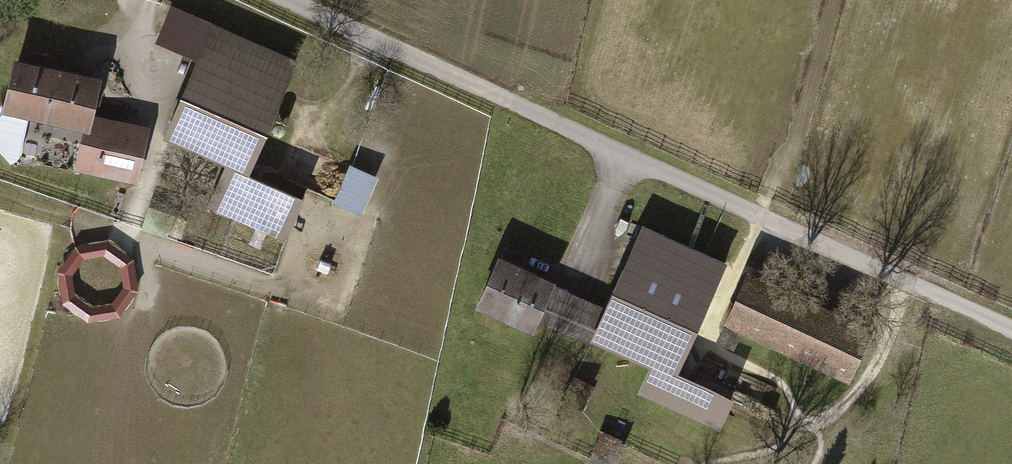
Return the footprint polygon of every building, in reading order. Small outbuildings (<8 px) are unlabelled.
[(299,196),(244,173),(295,55),(213,20),(166,129),(228,156),(208,202),(283,234),(299,196)] [(86,124),(88,115),(98,72),(19,54),(7,105),(86,124)] [(88,115),(86,124),(77,162),(127,174),(138,126),(88,115)] [(365,210),(379,173),(350,163),(337,200),(365,210)] [(643,224),(606,308),(596,332),(658,359),(644,391),(720,424),(731,400),(672,374),(723,259),(643,224)] [(550,284),(498,261),(481,299),(533,322),(536,315),(550,284)] [(867,334),(750,280),(732,319),(849,372),(867,334)] [(606,308),(550,284),(536,315),(592,340),(596,332),(606,308)] [(601,463),(619,463),(629,439),(603,429),(592,461),(601,463)]
